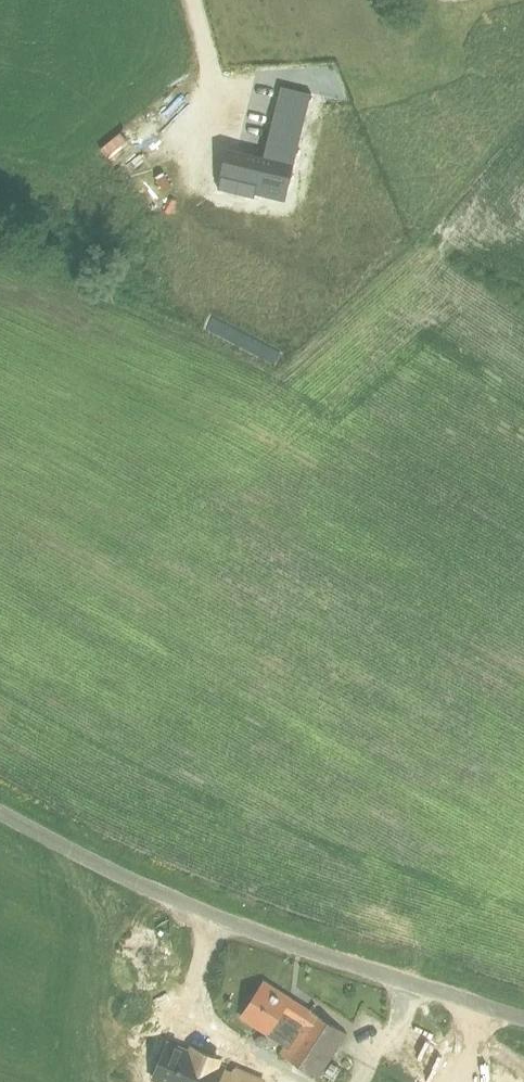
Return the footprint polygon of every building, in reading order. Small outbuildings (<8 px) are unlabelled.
[(264,154),(218,142),(201,205),(282,226),(316,96),(281,87),(264,154)] [(280,1032),(291,1008),(258,994),(248,1019),(280,1032)] [(291,1053),(307,1062),(329,1022),(295,1003),(289,1015),(307,1025),(291,1053)] [(338,1018),(304,1062),(326,1078),(359,1035),(338,1018)] [(264,1081),(237,1070),(235,1075),(223,1070),(225,1065),(218,1063),(220,1059),(192,1047),(191,1051),(169,1042),(154,1079),(162,1081),(263,1081),(264,1081)] [(418,1081),(395,1069),(388,1081),(418,1081)]
